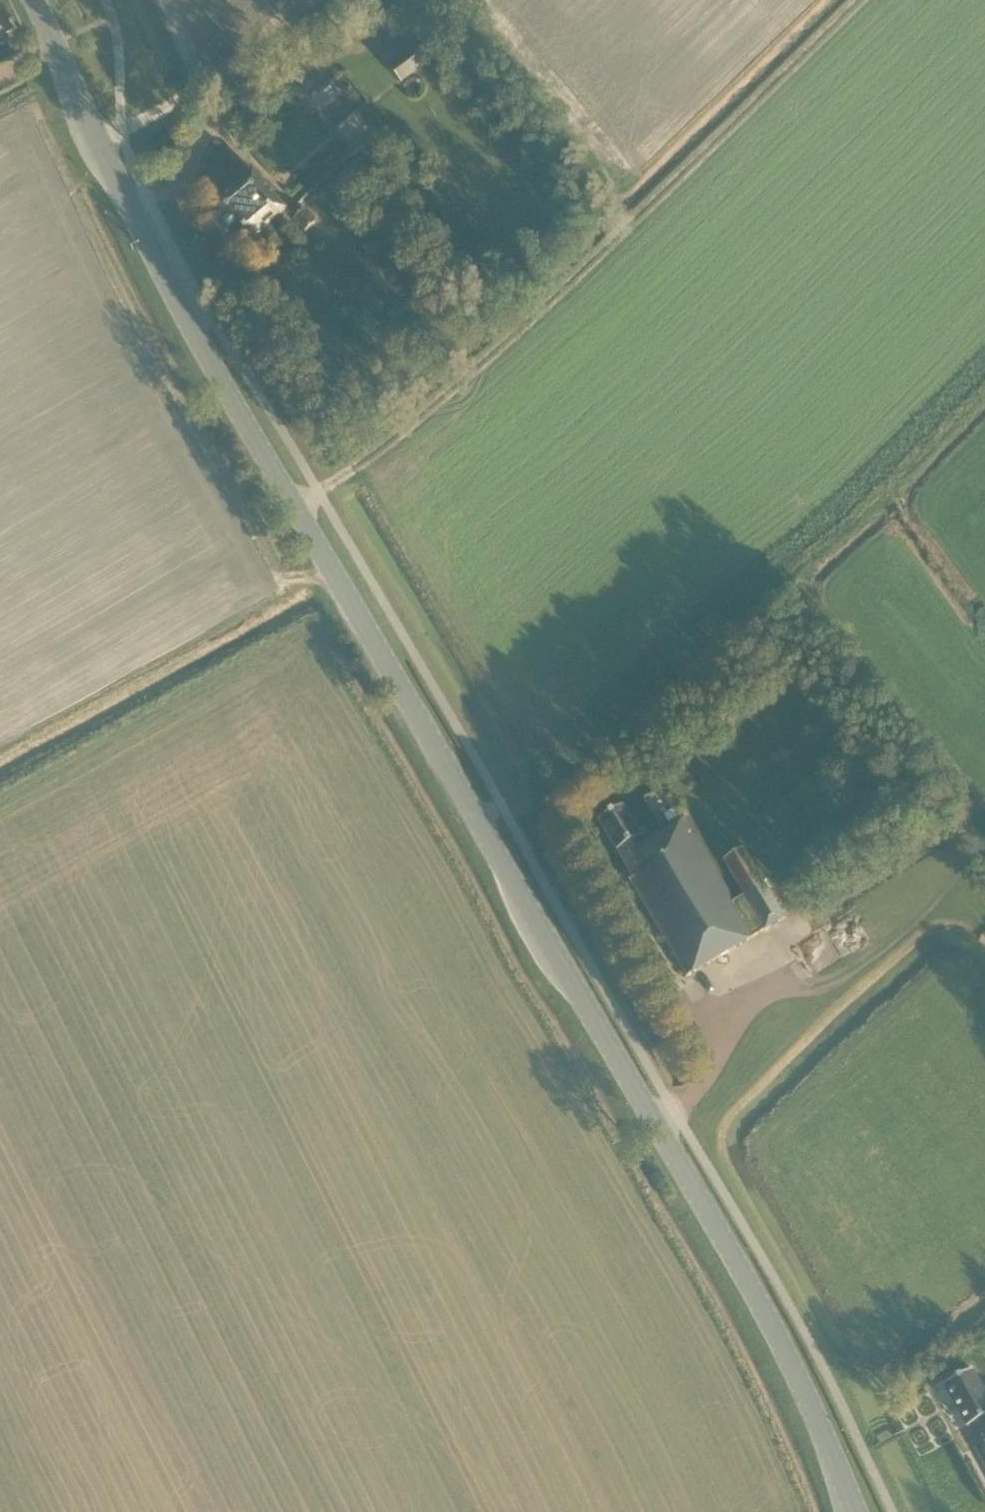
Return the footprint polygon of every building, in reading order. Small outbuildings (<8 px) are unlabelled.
[(13,30),(0,7),(0,38),(13,30)] [(389,66),(402,84),(449,50),(436,32),(389,66)] [(213,207),(244,244),(286,209),(254,171),(213,207)] [(317,223),(307,210),(295,219),(305,232),(317,223)] [(635,878),(631,880),(688,976),(786,918),(744,848),(725,860),(746,895),(736,900),(687,819),(645,841),(624,806),(600,820),(635,878)] [(973,1369),(945,1384),(968,1426),(971,1425),(979,1439),(976,1441),(984,1458),(984,1390),(973,1369)]
